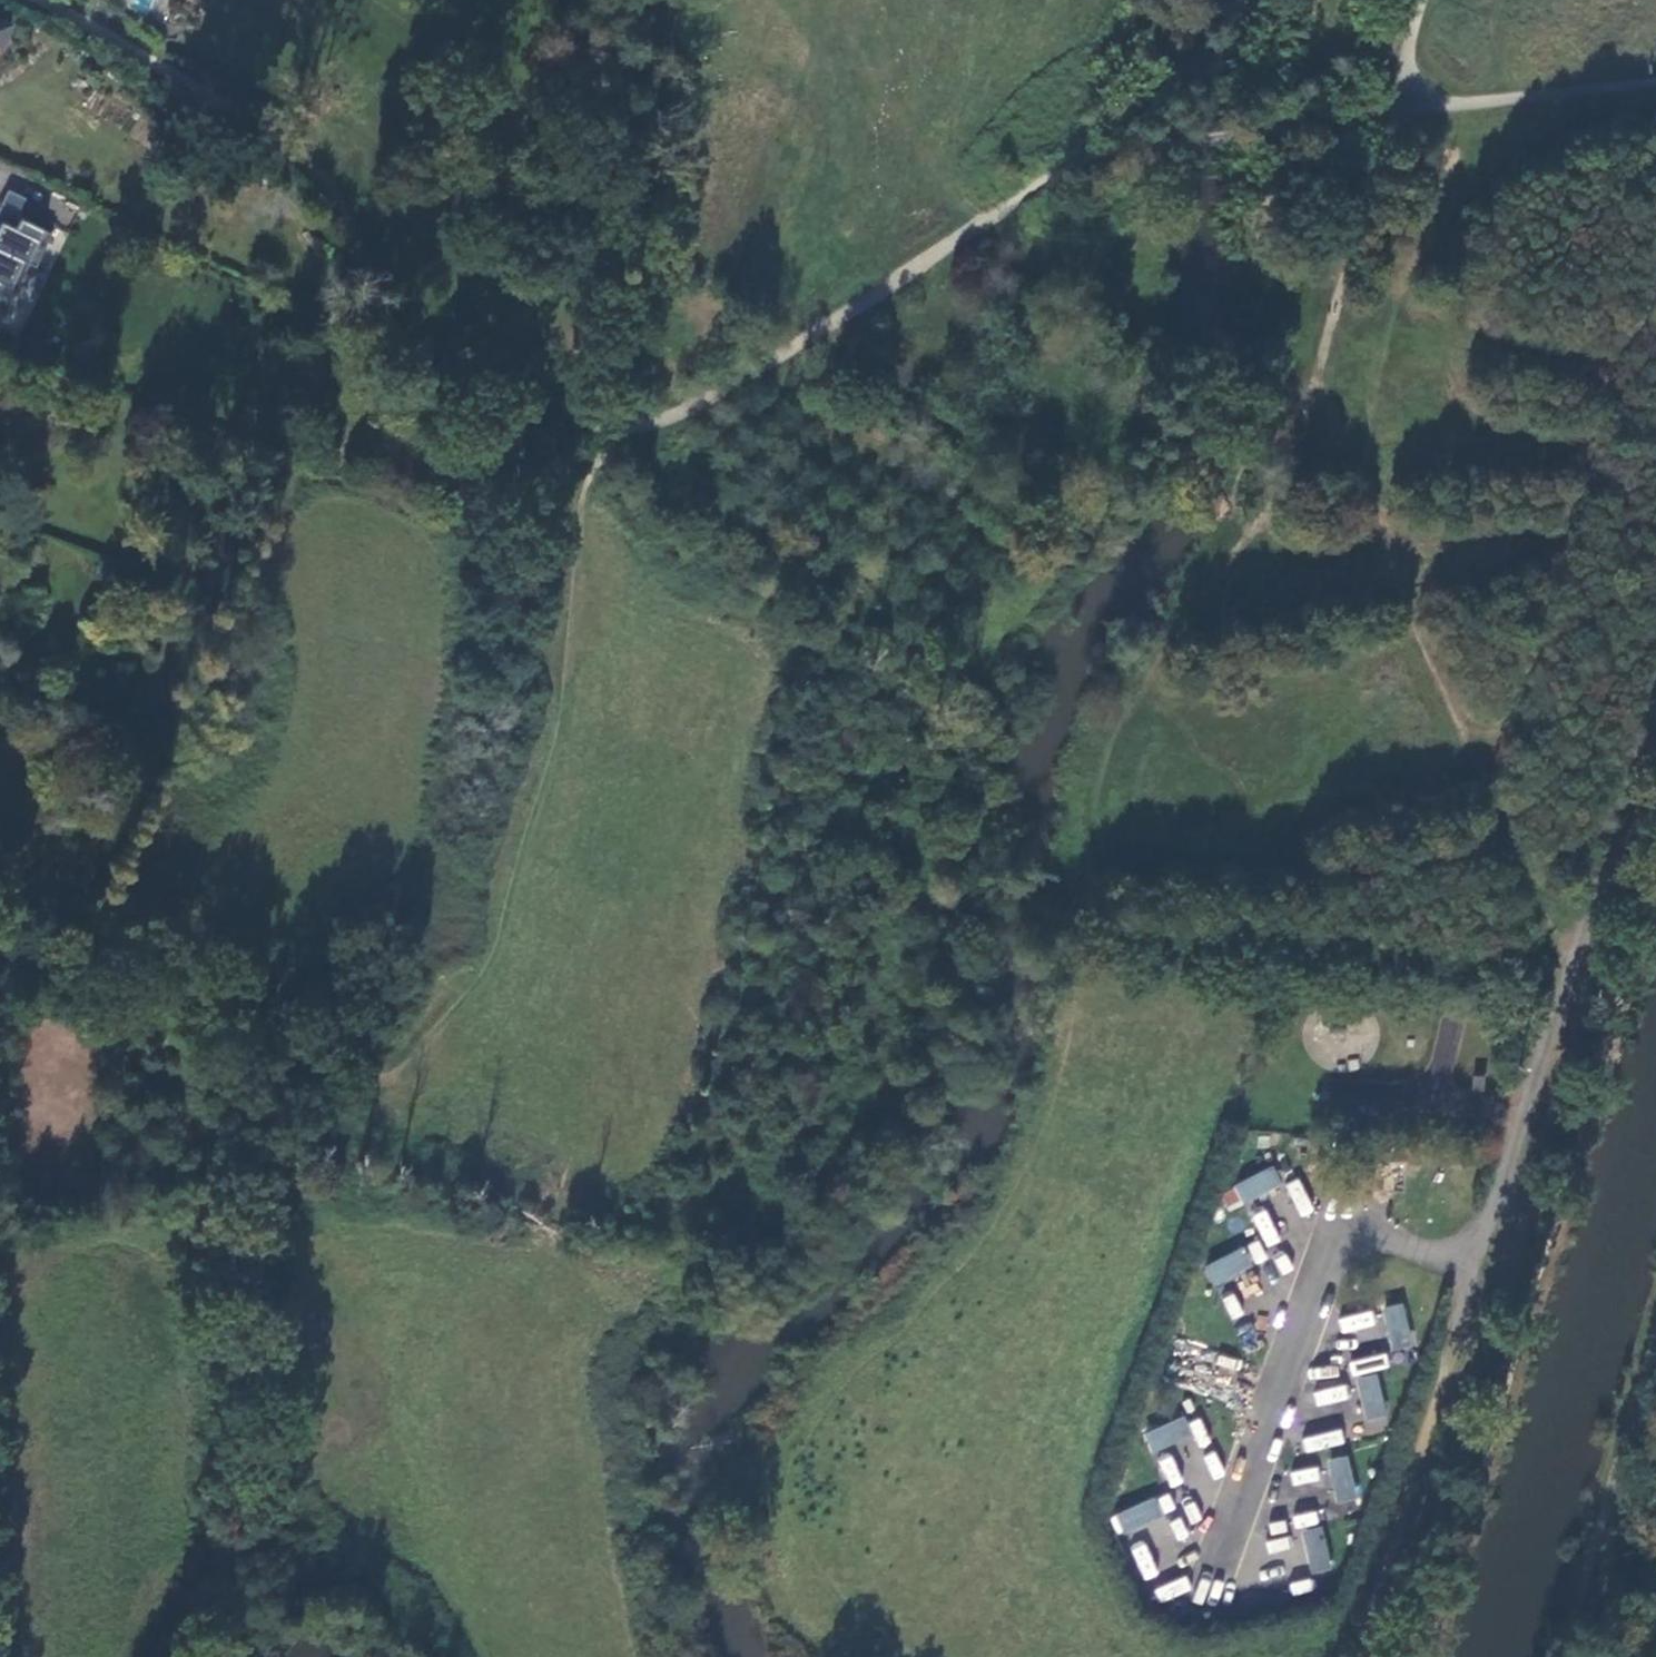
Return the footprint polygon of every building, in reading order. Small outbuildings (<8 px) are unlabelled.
[(150,25),(184,46),(196,25),(163,5),(150,25)] [(0,18),(0,51),(1,51),(13,24),(0,18)] [(56,232),(19,218),(27,197),(3,188),(0,197),(0,329),(16,335),(56,232)] [(1246,1179),(1253,1193),(1276,1182),(1269,1168),(1246,1179)] [(1241,1198),(1253,1193),(1246,1179),(1235,1184),(1241,1198)] [(1266,1208),(1251,1214),(1266,1247),(1281,1241),(1266,1208)] [(1220,1256),(1226,1270),(1249,1260),(1243,1246),(1220,1256)] [(1215,1276),(1226,1270),(1219,1257),(1208,1262),(1215,1276)] [(1231,1319),(1244,1314),(1235,1292),(1222,1297),(1231,1319)] [(1387,1308),(1390,1320),(1405,1317),(1401,1304),(1387,1308)] [(1405,1317),(1390,1320),(1395,1345),(1410,1342),(1405,1317)] [(1359,1377),(1362,1389),(1377,1386),(1374,1373),(1359,1377)] [(1318,1405),(1348,1400),(1345,1385),(1315,1390),(1318,1405)] [(1377,1386),(1362,1389),(1367,1414),(1382,1411),(1377,1386)] [(1197,1446),(1209,1443),(1201,1417),(1189,1420),(1197,1446)] [(1155,1428),(1161,1442),(1185,1432),(1179,1418),(1155,1428)] [(1150,1447),(1161,1442),(1155,1428),(1144,1433),(1150,1447)] [(1303,1436),(1305,1451),(1345,1444),(1342,1429),(1303,1436)] [(1156,1461),(1171,1488),(1185,1480),(1169,1454),(1156,1461)] [(1328,1459),(1331,1471),(1346,1468),(1343,1455),(1328,1459)] [(1292,1485),(1319,1481),(1317,1466),(1290,1470),(1292,1485)] [(1346,1468),(1331,1471),(1337,1496),(1352,1492),(1346,1468)] [(1125,1503),(1130,1517),(1154,1508),(1148,1493),(1125,1503)] [(1119,1522),(1130,1517),(1124,1503),(1113,1509),(1119,1522)] [(1301,1529),(1304,1541),(1319,1538),(1316,1525),(1301,1529)] [(1319,1538),(1304,1541),(1309,1566),(1324,1563),(1319,1538)]
